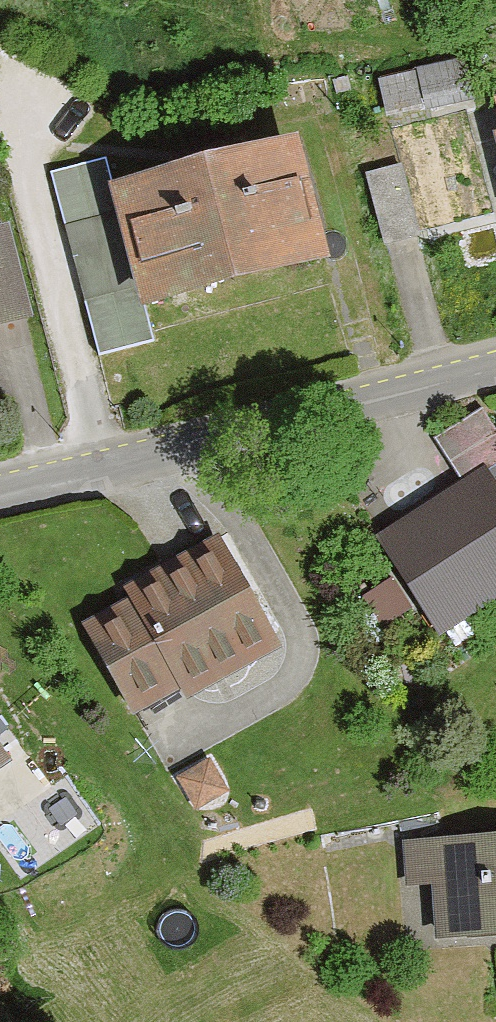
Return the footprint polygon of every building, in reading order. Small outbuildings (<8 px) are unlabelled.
[(464,65),(374,83),(381,121),(471,103),(464,65)] [(296,155),(115,204),(148,323),(329,275),(296,155)] [(102,361),(154,347),(148,323),(115,204),(103,164),(51,178),(102,361)] [(422,240),(403,168),(365,177),(384,249),(422,240)] [(32,328),(10,234),(0,236),(0,335),(32,328)] [(462,479),(485,465),(495,481),(495,434),(482,411),(437,440),(462,479)] [(375,536),(439,635),(495,598),(495,481),(485,465),(462,479),(375,536)] [(281,647),(220,534),(160,566),(123,586),(129,597),(82,621),(132,714),(180,688),(185,698),(281,647)] [(411,608),(392,579),(363,598),(382,627),(411,608)] [(208,759),(175,777),(194,810),(227,791),(208,759)] [(401,845),(403,890),(435,888),(439,948),(495,945),(495,840),(401,845)]
